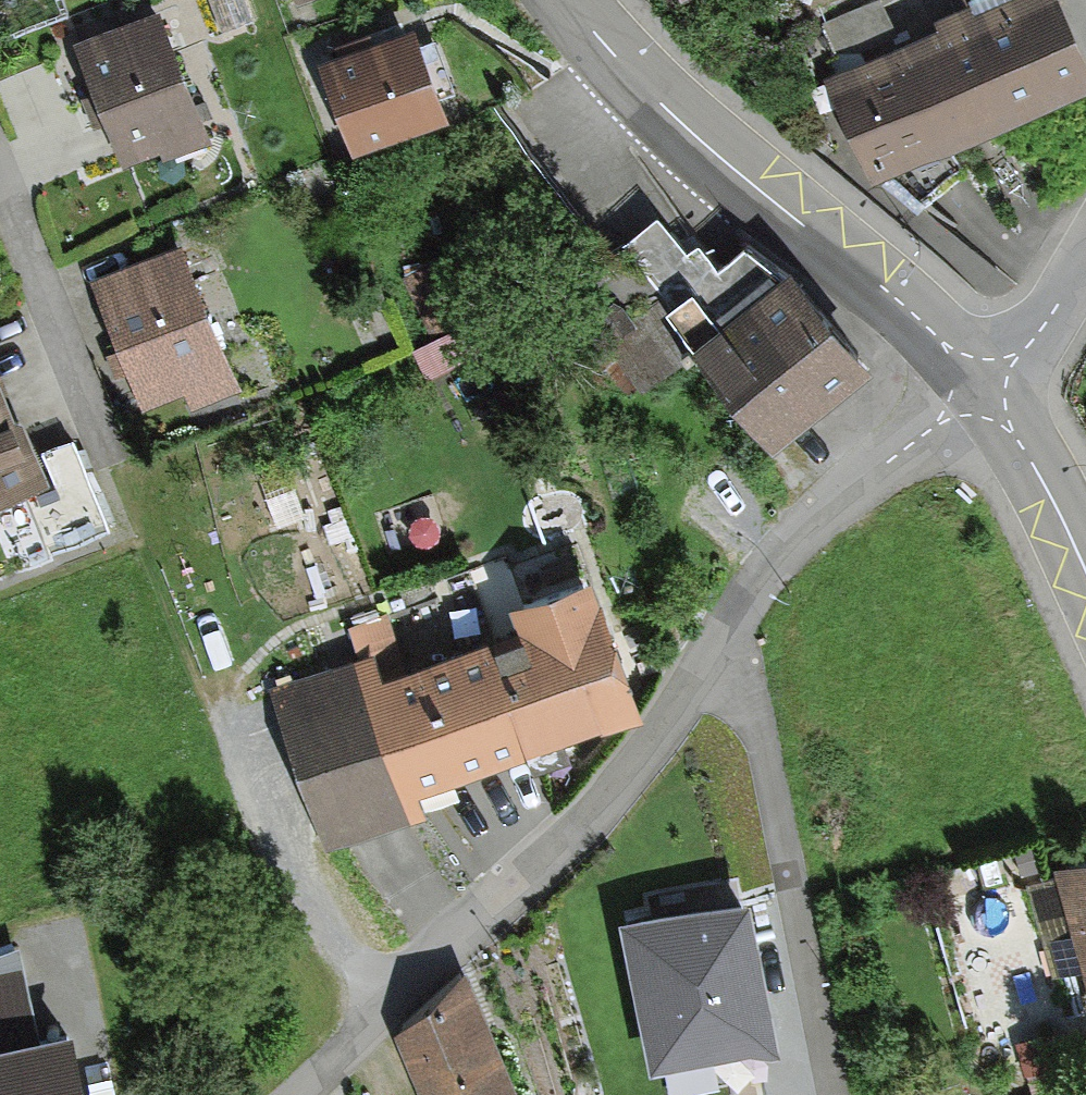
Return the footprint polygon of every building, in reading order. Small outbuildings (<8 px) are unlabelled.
[(216,134),(163,0),(154,0),(72,32),(123,161),(162,146),(165,154),(216,134)] [(249,0),(210,0),(221,29),(255,17),(249,0)] [(1085,81),(1085,42),(1067,0),(960,0),(935,11),(939,19),(901,37),(884,0),(864,0),(810,28),(831,70),(823,73),(872,181),(1085,81)] [(412,28),(315,65),(352,159),(449,121),(412,28)] [(608,251),(497,105),(471,124),(609,306),(594,317),(642,380),(693,341),(667,307),(672,303),(623,239),(608,251)] [(693,341),(773,439),(874,353),(791,253),(783,262),(747,235),(719,257),(699,233),(687,244),(659,210),(623,239),(672,303),(667,307),(693,341)] [(192,405),(242,385),(182,237),(93,273),(146,405),(186,389),(192,405)] [(474,311),(444,254),(401,276),(431,334),(474,311)] [(51,478),(23,409),(14,407),(0,373),(0,499),(51,478)] [(73,437),(45,449),(59,482),(26,496),(49,552),(110,527),(73,437)] [(601,733),(643,717),(593,580),(506,612),(514,634),(488,644),(528,752),(598,725),(601,733)] [(528,752),(488,644),(404,674),(387,626),(347,640),(358,670),(372,665),(419,799),(530,761),(528,752)] [(372,665),(358,670),(269,702),(324,857),(425,821),(419,799),(372,665)] [(1053,860),(1085,976),(1085,851),(1053,860)] [(779,1050),(751,908),(740,910),(734,881),(649,897),(654,924),(622,930),(651,1075),(779,1050)] [(39,1026),(20,941),(0,948),(0,1035),(39,1026)] [(422,1094),(523,1094),(467,963),(394,1032),(422,1094)] [(72,1018),(39,1026),(0,1035),(0,1094),(90,1094),(72,1018)] [(1061,1044),(1026,1054),(1036,1087),(1071,1077),(1061,1044)]
